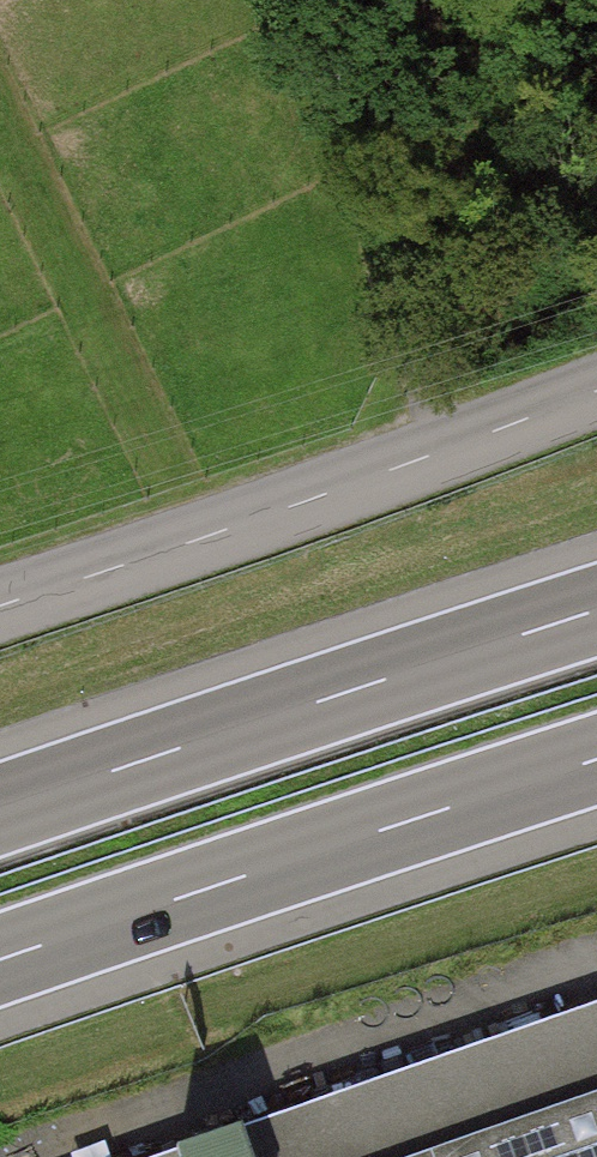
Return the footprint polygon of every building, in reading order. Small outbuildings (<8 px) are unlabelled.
[(137,1156),(596,1156),(596,997),(137,1156)]
